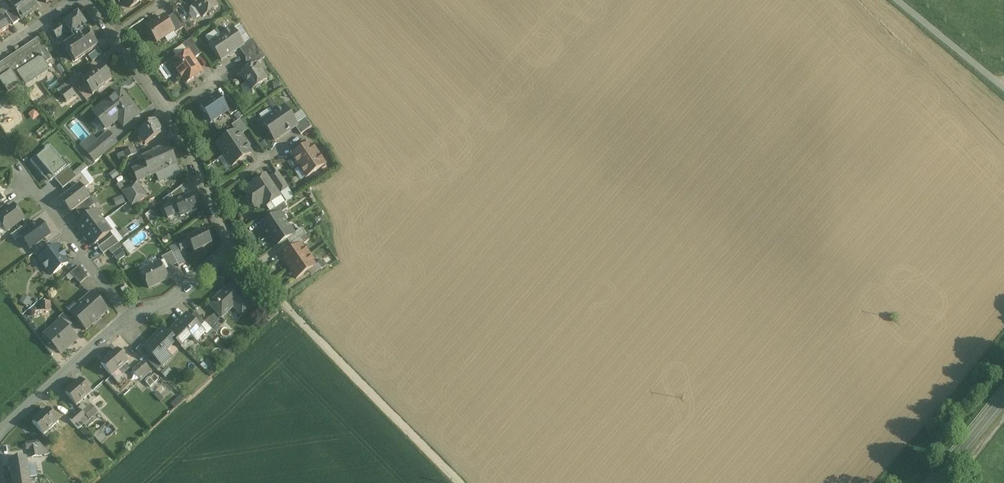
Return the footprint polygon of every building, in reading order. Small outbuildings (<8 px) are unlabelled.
[(20,0),(7,0),(21,20),(29,14),(20,0)] [(32,0),(20,0),(29,14),(38,8),(32,0)] [(129,8),(142,0),(124,0),(129,8)] [(189,0),(192,1),(203,18),(207,15),(210,16),(214,13),(214,10),(218,8),(213,0),(189,0)] [(11,10),(10,9),(5,13),(5,14),(13,25),(19,21),(11,10)] [(183,28),(174,14),(166,20),(174,32),(173,32),(175,34),(183,28)] [(0,15),(0,34),(9,28),(1,17),(0,15)] [(78,15),(67,22),(66,20),(56,26),(62,36),(69,31),(71,35),(83,27),(83,28),(86,26),(78,15)] [(164,17),(147,28),(148,29),(147,32),(149,35),(152,35),(157,43),(173,32),(174,32),(166,20),(164,17)] [(62,36),(56,26),(51,30),(57,40),(62,36)] [(83,27),(71,35),(75,40),(65,47),(75,62),(96,47),(83,28),(83,27)] [(244,45),(233,29),(221,37),(232,53),(239,49),(244,45)] [(221,37),(209,45),(221,61),(232,53),(221,37)] [(0,64),(0,82),(7,93),(20,84),(19,83),(22,81),(26,86),(50,70),(45,63),(52,59),(38,39),(0,64)] [(201,54),(191,39),(182,45),(188,53),(193,60),(201,54)] [(252,39),(244,45),(239,49),(246,59),(247,58),(259,50),(252,39)] [(98,49),(88,57),(92,62),(101,55),(98,49)] [(259,50),(247,58),(253,66),(256,64),(265,58),(259,50)] [(193,60),(188,53),(172,64),(185,84),(202,73),(193,60)] [(253,66),(240,75),(251,91),(256,90),(259,87),(260,85),(267,80),(256,64),(253,66)] [(101,66),(84,79),(89,85),(87,88),(92,95),(97,91),(98,92),(105,86),(104,85),(111,80),(101,66)] [(79,73),(69,81),(72,85),(73,86),(83,77),(79,73)] [(69,81),(57,91),(60,94),(69,87),(72,85),(69,81)] [(69,87),(60,94),(66,102),(75,95),(69,87)] [(120,91),(93,113),(106,130),(118,120),(123,127),(139,115),(120,91)] [(217,95),(200,106),(206,114),(205,117),(208,121),(211,121),(211,122),(227,111),(228,111),(221,101),(217,95)] [(237,111),(228,96),(221,101),(228,111),(227,111),(230,116),(237,111)] [(284,107),(273,115),(285,133),(295,127),(296,126),(296,125),(284,107)] [(273,115),(262,122),(275,141),(285,133),(273,115)] [(241,119),(231,125),(236,132),(236,131),(239,136),(248,130),(241,119)] [(305,119),(296,125),(296,126),(295,127),(300,135),(311,128),(305,119)] [(78,120),(69,127),(81,141),(90,134),(78,120)] [(155,121),(144,127),(145,129),(139,133),(145,144),(163,135),(155,121)] [(236,132),(218,144),(225,155),(243,142),(239,136),(236,131),(236,132)] [(97,141),(95,143),(105,154),(116,145),(106,134),(97,141)] [(92,135),(80,145),(85,151),(95,143),(97,141),(92,135)] [(304,140),(291,149),(295,154),(308,145),(304,140)] [(243,142),(225,155),(232,166),(251,153),(243,142)] [(95,143),(85,151),(95,162),(105,154),(95,143)] [(295,154),(291,157),(299,167),(318,154),(310,144),(308,145),(295,154)] [(47,147),(30,162),(49,184),(54,180),(62,190),(68,185),(76,178),(67,168),(69,167),(62,159),(60,161),(47,147)] [(168,147),(142,158),(146,165),(151,176),(176,165),(168,147)] [(134,148),(119,155),(122,161),(137,154),(134,148)] [(318,154),(299,167),(306,178),(325,165),(318,154)] [(146,165),(134,171),(139,181),(151,176),(146,165)] [(88,170),(84,172),(89,183),(94,181),(88,170)] [(277,173),(269,179),(280,193),(287,188),(277,173)] [(89,185),(81,174),(76,178),(68,185),(73,190),(79,185),(83,190),(89,185)] [(258,184),(245,193),(246,196),(245,199),(250,205),(253,206),(253,205),(255,208),(268,199),(271,203),(279,197),(265,176),(256,182),(258,184)] [(136,182),(123,191),(132,206),(146,197),(136,182)] [(73,190),(60,200),(71,213),(75,210),(90,199),(83,190),(79,185),(73,190)] [(181,187),(170,195),(174,203),(186,197),(181,187)] [(122,196),(115,199),(118,206),(125,203),(122,196)] [(174,203),(163,208),(168,218),(179,213),(181,217),(197,210),(190,196),(174,203)] [(90,199),(75,210),(80,216),(95,205),(90,199)] [(284,203),(269,213),(272,219),(281,213),(288,209),(284,203)] [(0,217),(0,225),(6,233),(24,219),(14,206),(0,217)] [(95,211),(77,225),(85,235),(103,221),(95,211)] [(272,219),(261,227),(263,231),(261,232),(266,239),(286,225),(284,222),(286,220),(281,213),(272,219)] [(103,221),(85,235),(93,246),(111,232),(103,221)] [(29,230),(20,236),(21,237),(30,249),(49,235),(40,222),(29,230)] [(25,225),(11,236),(15,241),(21,237),(20,236),(29,230),(25,225)] [(286,225),(266,239),(270,245),(272,244),(275,248),(287,240),(295,234),(290,227),(288,228),(286,225)] [(295,234),(287,240),(290,245),(300,239),(305,235),(302,229),(295,234)] [(206,230),(187,239),(191,246),(194,253),(212,244),(206,230)] [(123,240),(118,234),(114,237),(118,244),(123,240)] [(305,235),(300,239),(303,244),(304,244),(309,240),(305,235)] [(113,237),(98,248),(103,254),(118,244),(114,237),(113,237)] [(187,239),(177,244),(181,250),(191,246),(187,239)] [(290,245),(293,250),(301,245),(303,244),(300,239),(290,245)] [(131,240),(124,244),(130,253),(136,249),(131,240)] [(49,243),(35,254),(39,259),(53,249),(49,243)] [(293,250),(281,258),(289,269),(309,255),(307,252),(306,253),(301,245),(293,250)] [(53,249),(39,259),(51,277),(68,264),(63,258),(65,257),(57,246),(53,249)] [(172,254),(177,264),(178,267),(185,263),(179,251),(172,254)] [(172,252),(162,258),(168,269),(177,264),(172,254),(172,252)] [(309,255),(289,269),(296,279),(308,271),(315,266),(310,259),(311,258),(309,255)] [(323,260),(317,264),(318,265),(321,270),(327,266),(323,260)] [(152,267),(141,272),(141,274),(141,277),(142,280),(145,281),(149,289),(168,279),(159,263),(153,266),(152,265),(151,266),(152,267)] [(315,266),(308,271),(311,276),(321,270),(318,265),(315,266)] [(79,266),(70,274),(80,284),(87,277),(79,266)] [(234,283),(209,305),(221,318),(236,304),(245,313),(254,305),(234,283)] [(70,313),(86,331),(107,312),(97,300),(98,299),(92,293),(70,313)] [(25,294),(21,301),(29,306),(33,299),(25,294)] [(49,310),(48,301),(40,302),(41,310),(49,310)] [(195,313),(190,319),(200,329),(205,323),(204,323),(195,313)] [(72,325),(63,314),(58,319),(61,322),(61,321),(68,328),(72,325)] [(190,319),(186,316),(168,335),(167,335),(180,348),(185,352),(204,333),(200,329),(190,319)] [(220,328),(210,318),(204,323),(205,323),(214,333),(220,328)] [(68,328),(61,321),(61,322),(50,331),(49,330),(44,335),(45,336),(45,337),(50,342),(57,351),(60,354),(77,339),(68,328)] [(144,349),(143,349),(151,356),(162,367),(180,348),(167,335),(168,335),(163,330),(144,349)] [(57,351),(50,342),(45,347),(52,356),(57,351)] [(144,349),(141,346),(136,351),(146,361),(151,356),(143,349),(144,349)] [(117,350),(101,365),(111,377),(128,362),(117,350)] [(143,362),(132,372),(140,381),(151,371),(143,362)] [(154,373),(145,381),(154,390),(163,382),(154,373)] [(80,380),(65,394),(76,406),(91,392),(80,380)] [(47,410),(32,423),(43,435),(58,422),(47,410)] [(86,417),(80,410),(74,414),(80,421),(86,417)] [(80,421),(74,414),(69,419),(75,426),(80,421)] [(96,436),(101,442),(116,430),(110,423),(96,436)] [(36,442),(25,443),(26,450),(30,449),(37,448),(36,442)] [(37,448),(30,449),(32,458),(38,457),(37,448)] [(26,459),(9,462),(12,481),(29,478),(26,459)]
